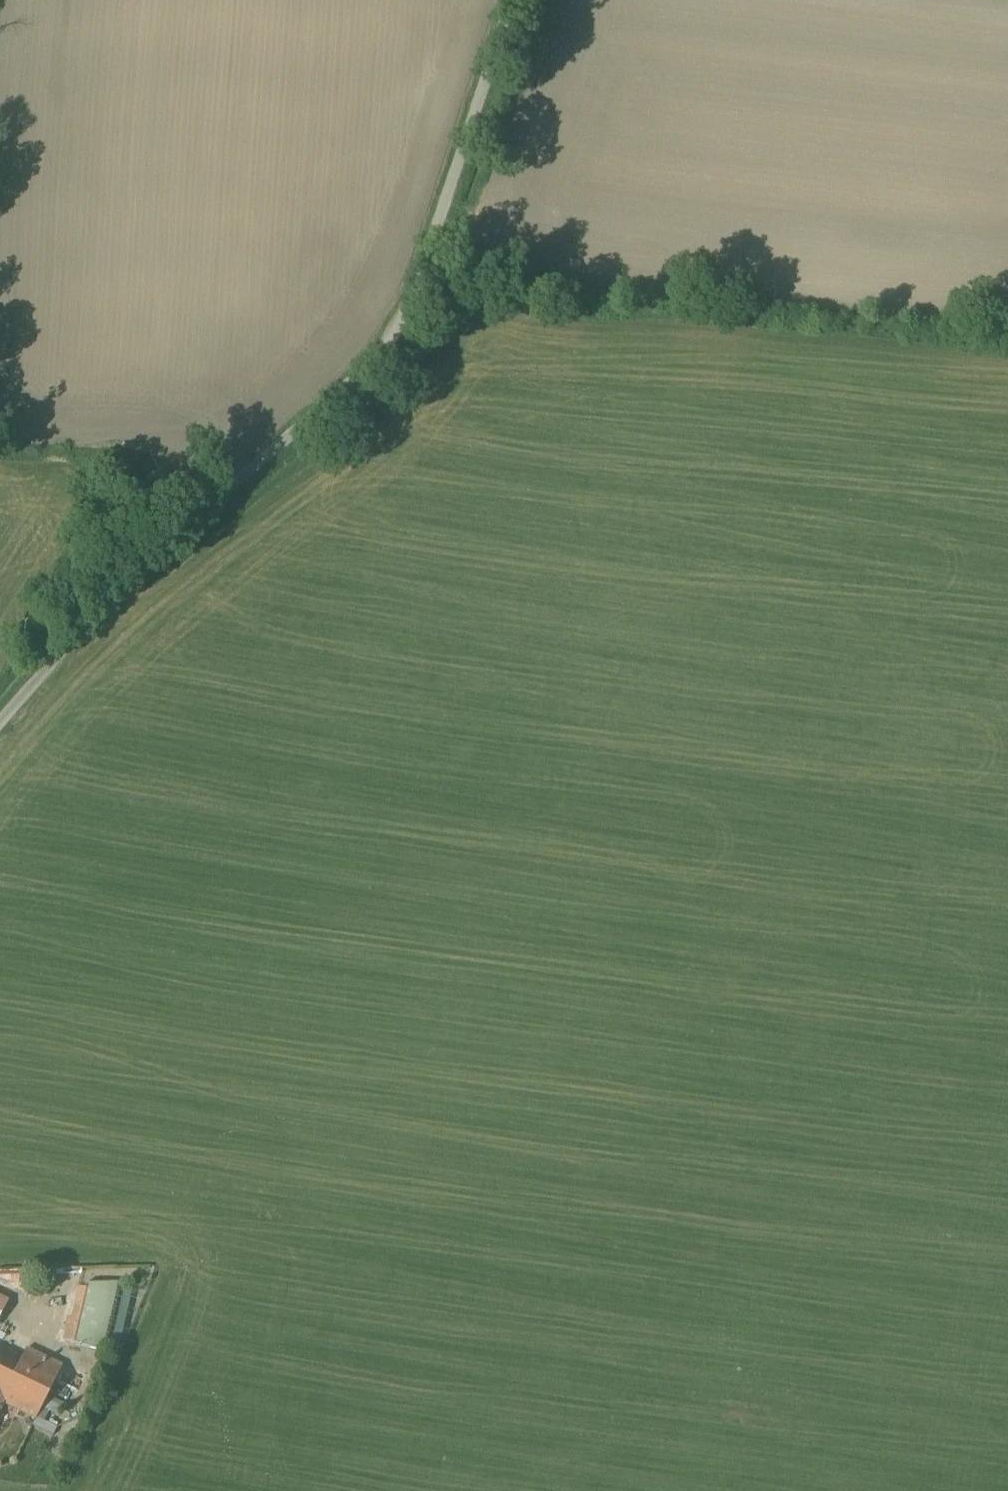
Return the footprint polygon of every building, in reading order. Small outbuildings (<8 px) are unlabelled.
[(102,1293),(72,1286),(59,1344),(88,1351),(102,1293)] [(0,1349),(0,1427),(8,1412),(40,1426),(63,1376),(0,1349)]
